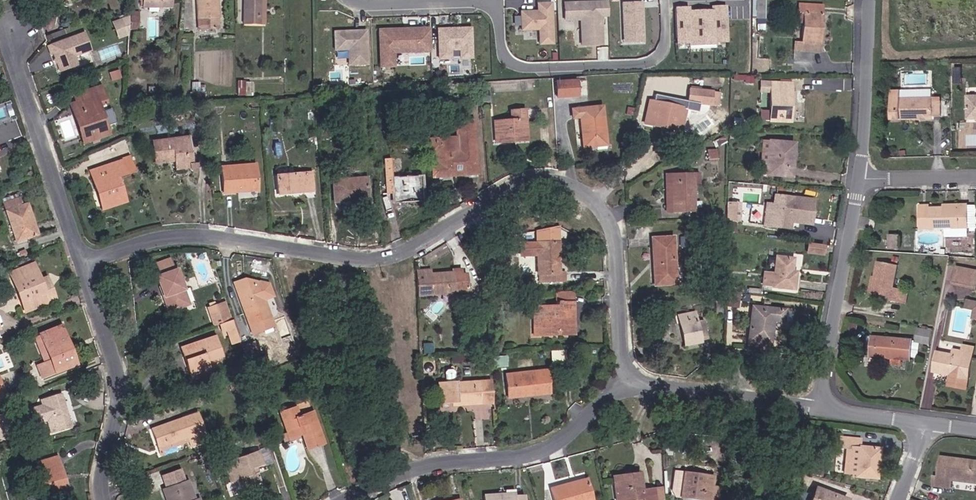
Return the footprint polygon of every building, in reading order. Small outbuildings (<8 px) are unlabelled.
[(223,18),(223,0),(202,0),(202,15),(204,15),(216,15),(215,18),(221,18),(223,18)] [(268,22),(269,0),(247,0),(245,20),(268,22)] [(605,0),(559,1),(559,21),(577,21),(578,47),(600,45),(599,17),(606,17),(605,0)] [(761,19),(769,20),(769,0),(761,0),(761,19)] [(549,2),(535,2),(534,10),(518,11),(518,31),(534,31),(534,46),(551,45),(549,2)] [(640,3),(620,3),(619,42),(642,42),(640,3)] [(800,51),(826,51),(827,5),(800,5),(800,14),(809,14),(808,42),(800,42),(800,51)] [(724,6),(672,8),(672,47),(725,43),(724,6)] [(112,20),(118,38),(134,33),(127,15),(112,20)] [(204,26),(221,27),(221,18),(215,18),(216,15),(204,15),(204,26)] [(432,27),(378,27),(380,68),(397,68),(395,54),(432,52),(432,27)] [(474,28),(438,28),(439,60),(475,59),(474,28)] [(368,29),(334,31),(334,52),(348,52),(349,67),(369,66),(368,29)] [(69,61),(86,55),(81,38),(43,50),(46,58),(49,57),(55,76),(72,71),(69,61)] [(97,50),(100,60),(119,53),(116,43),(97,50)] [(558,79),(559,97),(582,97),(582,78),(558,79)] [(238,95),(251,95),(251,80),(238,80),(238,95)] [(693,100),(714,104),(717,88),(707,86),(708,83),(696,81),(693,100)] [(777,93),(777,84),(765,84),(765,93),(777,93)] [(777,124),(796,124),(796,84),(777,84),(777,93),(777,124)] [(108,130),(99,108),(107,105),(99,86),(91,90),(95,98),(75,105),(81,121),(83,120),(86,128),(84,129),(87,138),(108,130)] [(714,104),(722,105),(724,89),(717,88),(714,104)] [(907,88),(897,88),(897,117),(924,116),(924,113),(940,113),(947,113),(947,99),(939,99),(939,95),(907,96),(907,88)] [(72,97),(75,105),(95,98),(91,90),(72,97)] [(672,129),(685,130),(687,107),(679,106),(672,105),(674,94),(663,92),(662,102),(651,101),(647,124),(661,126),(662,120),(673,122),(672,129)] [(672,105),(679,106),(681,95),(674,94),(672,105)] [(86,128),(83,120),(81,121),(75,105),(70,107),(82,140),(87,138),(84,129),(86,128)] [(589,150),(613,146),(608,106),(576,111),(578,122),(584,122),(589,150)] [(511,138),(531,135),(527,110),(513,112),(514,120),(499,123),(501,142),(512,141),(511,138)] [(441,138),(445,172),(477,168),(471,120),(454,123),(456,136),(441,138)] [(196,156),(189,157),(185,133),(150,138),(153,159),(172,156),(174,167),(188,165),(189,169),(198,168),(196,156)] [(772,172),(798,174),(799,143),(774,141),(772,172)] [(10,176),(0,146),(0,180),(10,176)] [(712,158),(721,158),(722,149),(712,149),(712,158)] [(109,202),(130,194),(122,172),(137,166),(131,152),(109,160),(111,165),(97,171),(109,202)] [(97,171),(111,165),(109,160),(95,166),(97,171)] [(398,201),(427,198),(424,172),(397,174),(395,160),(380,162),(383,185),(396,184),(397,191),(398,201)] [(227,189),(256,185),(252,163),(223,166),(227,189)] [(279,193),(315,188),(311,168),(276,173),(279,193)] [(336,197),(369,194),(366,173),(333,175),(336,197)] [(669,210),(678,210),(678,174),(669,175),(669,210)] [(678,210),(697,210),(697,182),(697,174),(678,174),(678,210)] [(770,226),(795,228),(797,198),(780,196),(779,210),(771,209),(770,226)] [(20,239),(38,232),(27,199),(8,206),(20,239)] [(731,214),(741,214),(741,201),(731,201),(731,214)] [(951,235),(974,234),(973,202),(968,202),(968,207),(936,208),(936,224),(950,225),(951,235)] [(680,280),(677,231),(654,232),(655,252),(662,253),(664,280),(680,280)] [(904,244),(878,240),(876,250),(903,253),(904,244)] [(567,272),(562,272),(562,243),(525,243),(526,254),(541,254),(542,280),(568,280),(567,272)] [(811,253),(826,255),(828,245),(812,243),(811,253)] [(166,273),(180,268),(176,255),(161,261),(166,273)] [(777,288),(796,289),(797,256),(778,255),(777,288)] [(900,265),(881,262),(879,279),(881,279),(879,295),(896,297),(895,300),(905,301),(906,287),(898,286),(900,265)] [(30,308),(50,300),(42,280),(35,263),(15,272),(30,308)] [(421,267),(422,293),(472,291),(471,274),(466,275),(466,272),(458,272),(459,271),(435,272),(435,267),(421,267)] [(175,311),(194,305),(180,268),(166,273),(162,275),(175,311)] [(975,289),(975,271),(963,269),(961,287),(975,289)] [(50,300),(58,296),(50,277),(42,280),(50,300)] [(247,279),(237,282),(252,326),(272,319),(266,299),(276,296),(271,283),(247,279)] [(728,305),(741,307),(743,292),(729,290),(728,305)] [(572,334),(574,334),(573,314),(578,314),(577,291),(561,292),(561,310),(541,311),(540,329),(547,330),(547,338),(555,338),(555,335),(572,334)] [(234,324),(238,323),(230,300),(226,301),(234,324)] [(232,325),(234,324),(226,301),(211,307),(219,330),(232,325)] [(774,318),(787,319),(788,308),(755,305),(752,350),(771,353),(774,318)] [(705,339),(704,333),(700,319),(698,310),(682,313),(689,342),(705,339)] [(704,333),(711,332),(708,318),(700,319),(704,333)] [(272,319),(252,326),(254,333),(275,326),(272,319)] [(240,347),(246,344),(238,323),(234,324),(232,325),(240,347)] [(917,342),(932,344),(933,328),(918,327),(917,342)] [(42,365),(48,379),(80,366),(66,328),(46,336),(56,360),(50,362),(42,365)] [(218,370),(214,359),(226,355),(218,335),(187,346),(198,377),(218,370)] [(895,356),(915,358),(917,340),(878,335),(877,343),(882,345),(880,361),(893,363),(895,356)] [(56,360),(46,336),(41,338),(50,362),(56,360)] [(968,344),(968,349),(967,355),(959,354),(945,352),(942,371),(957,373),(955,384),(973,386),(975,365),(975,345),(968,344)] [(260,380),(280,372),(276,362),(256,370),(260,380)] [(516,394),(554,394),(553,370),(516,372),(516,394)] [(465,402),(465,405),(499,404),(499,385),(464,386),(463,374),(460,372),(453,372),(450,374),(451,384),(444,384),(444,403),(465,402)] [(0,393),(0,400),(10,397),(8,391),(0,393)] [(79,425),(69,394),(49,400),(51,405),(41,408),(46,422),(56,419),(60,432),(79,425)] [(330,434),(318,404),(304,410),(301,402),(280,411),(291,438),(306,432),(304,428),(308,427),(314,440),(330,434)] [(163,425),(171,444),(197,435),(201,444),(217,438),(206,410),(163,425)] [(12,418),(0,421),(0,435),(2,444),(17,439),(12,418)] [(880,480),(884,448),(863,446),(863,443),(843,441),(842,449),(853,450),(850,475),(862,476),(862,478),(880,480)] [(270,469),(267,463),(282,457),(276,442),(237,456),(246,479),(252,478),(255,484),(281,475),(278,466),(270,469)] [(53,499),(73,493),(63,457),(43,463),(53,499)] [(975,483),(975,467),(974,467),(974,461),(951,459),(947,479),(943,479),(942,489),(959,490),(960,481),(975,483)] [(789,473),(801,476),(804,468),(791,465),(789,473)] [(716,481),(717,472),(687,468),(683,494),(704,497),(703,499),(720,499),(721,491),(715,490),(716,481)] [(622,485),(646,480),(644,475),(621,480),(622,485)] [(590,478),(555,485),(559,499),(596,499),(590,478)] [(213,496),(208,498),(201,479),(176,487),(180,499),(214,499),(213,496)] [(788,488),(799,490),(801,481),(790,479),(788,488)] [(658,483),(647,485),(646,480),(622,485),(625,499),(643,499),(649,499),(662,499),(658,483)] [(526,492),(517,493),(516,487),(506,488),(507,494),(494,495),(494,499),(527,499),(526,492)] [(851,499),(820,489),(816,499),(851,499)]
